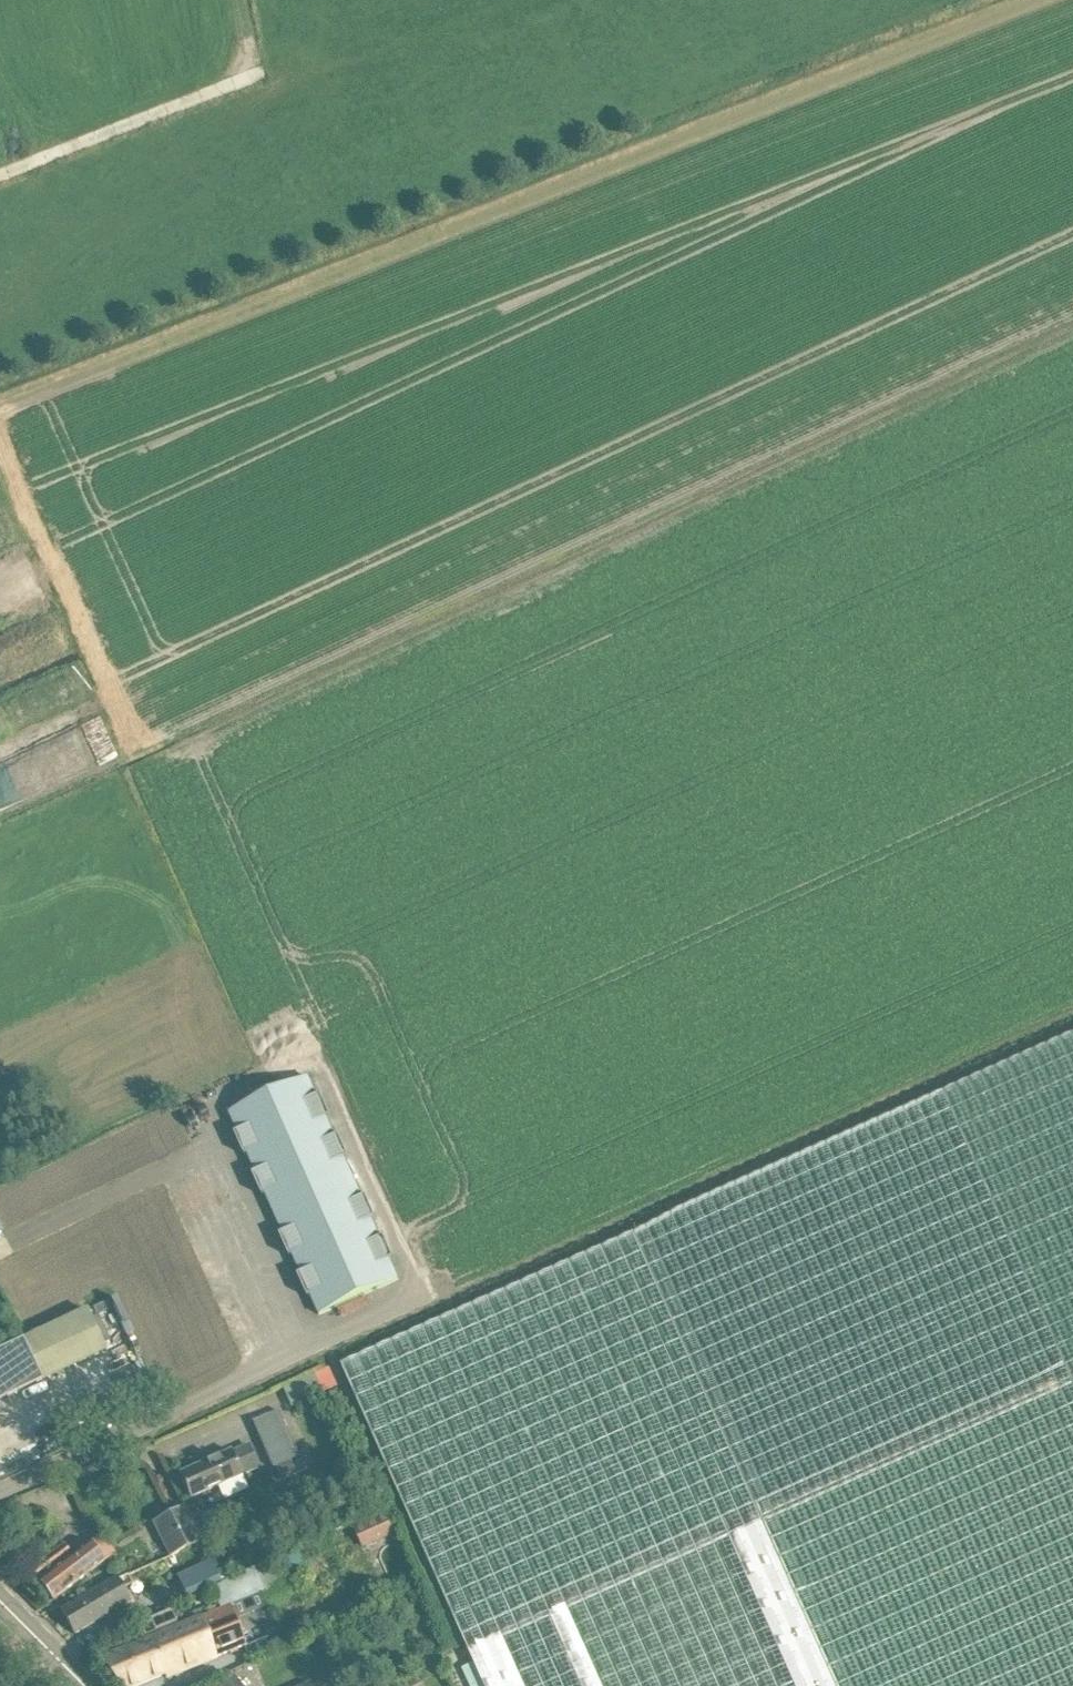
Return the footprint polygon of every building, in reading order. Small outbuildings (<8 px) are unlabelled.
[(684,1208),(634,1235),(342,1365),(485,1685),(1072,1685),(1072,1035),(684,1208)] [(309,1077),(230,1113),(238,1132),(248,1153),(256,1172),(266,1194),(283,1233),(293,1254),(301,1273),(311,1295),(319,1314),(399,1278),(390,1259),(381,1238),(372,1219),(363,1197),(345,1158),(327,1118),(318,1096),(309,1077)] [(22,1339),(0,1350),(0,1401),(42,1381),(22,1339)] [(279,1410),(253,1422),(273,1467),(299,1456),(279,1410)] [(251,1449),(234,1457),(231,1451),(179,1474),(190,1498),(259,1467),(251,1449)] [(185,1507),(153,1523),(170,1556),(202,1539),(185,1507)] [(390,1514),(354,1530),(363,1549),(399,1533),(390,1514)] [(53,1600),(104,1561),(90,1542),(72,1555),(64,1544),(30,1570),(53,1600)] [(98,1659),(119,1685),(135,1685),(165,1674),(167,1678),(188,1670),(216,1659),(216,1657),(244,1646),(231,1613),(228,1607),(260,1593),(263,1601),(292,1590),(278,1555),(235,1575),(222,1581),(211,1586),(221,1612),(201,1620),(177,1629),(172,1616),(170,1612),(161,1616),(160,1616),(140,1624),(147,1640),(98,1659)] [(211,1563),(177,1579),(185,1597),(220,1582),(211,1563)] [(80,1598),(61,1610),(64,1616),(74,1634),(94,1623),(105,1616),(130,1602),(123,1590),(131,1585),(127,1576),(117,1580),(116,1578),(96,1589),(80,1598)] [(442,1656),(420,1666),(426,1679),(448,1669),(442,1656)] [(417,1667),(405,1672),(411,1684),(422,1679),(417,1667)] [(233,1675),(221,1685),(243,1685),(233,1675)]
